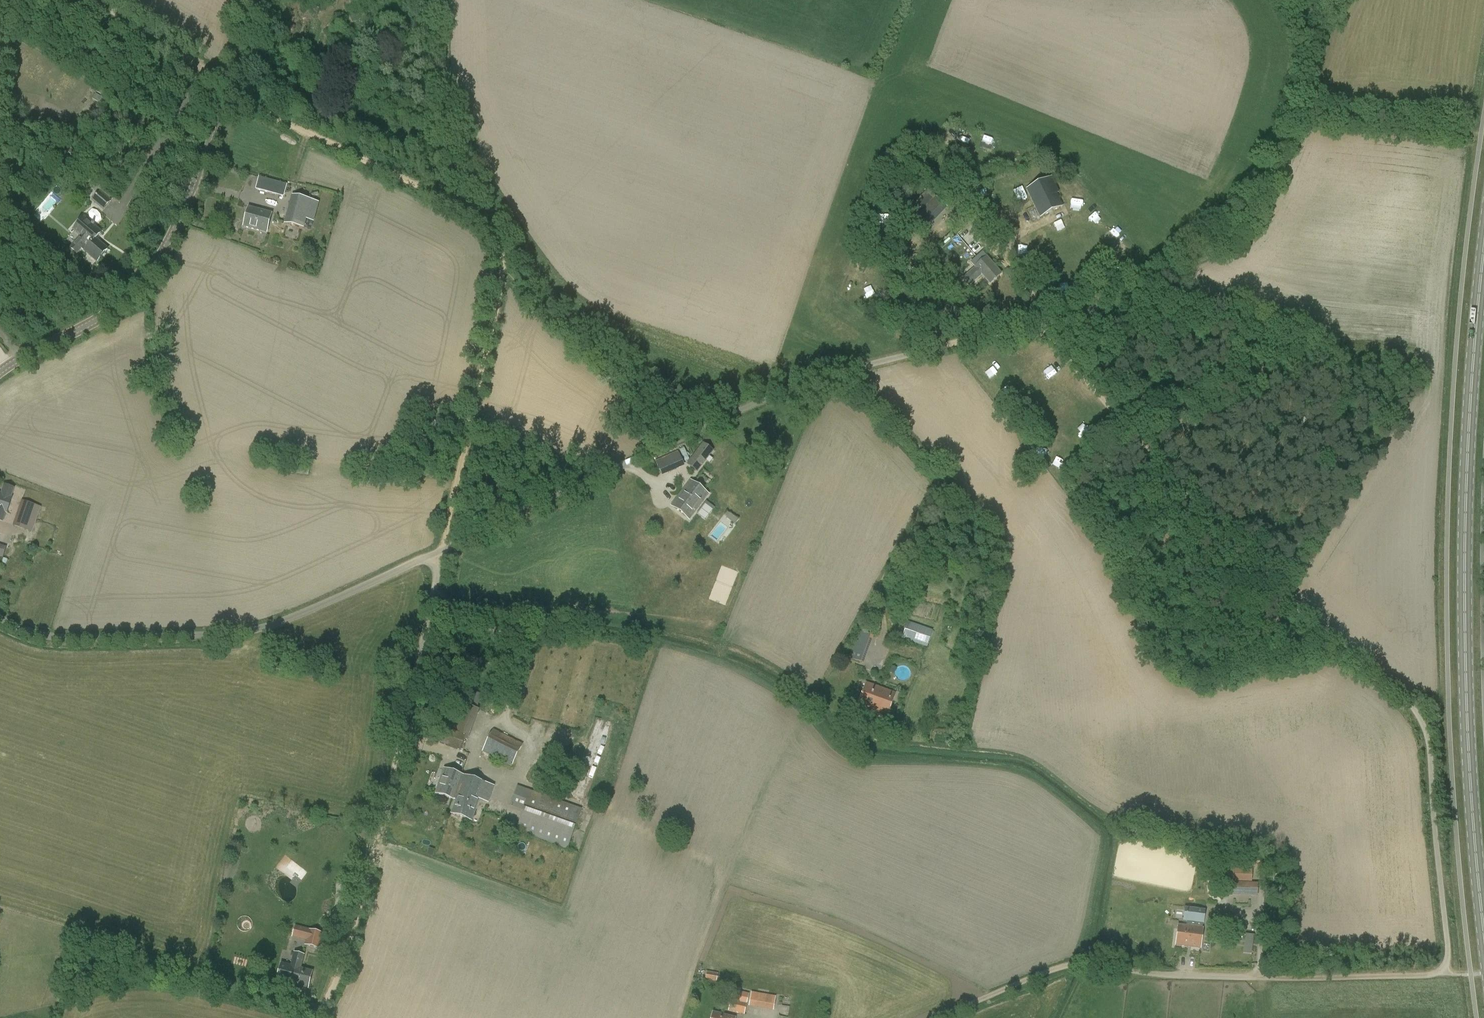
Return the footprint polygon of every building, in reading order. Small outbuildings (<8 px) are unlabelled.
[(63,159),(74,168),(83,158),(72,149),(63,159)] [(934,179),(939,172),(931,167),(930,169),(917,160),(912,167),(925,176),(926,174),(934,179)] [(1040,217),(1063,206),(1057,194),(1059,193),(1051,177),(1027,189),(1040,217)] [(256,190),(276,195),(280,183),(259,178),(256,190)] [(925,231),(946,208),(927,190),(905,213),(925,231)] [(104,211),(112,201),(101,191),(92,201),(104,211)] [(40,209),(47,214),(58,199),(51,194),(40,209)] [(312,201),(292,195),(284,224),(304,229),(307,221),(312,201)] [(267,233),(272,214),(249,208),(243,227),(267,233)] [(97,262),(107,250),(95,239),(101,233),(84,219),(74,230),(81,236),(71,249),(76,253),(81,248),(84,251),(97,262)] [(990,284),(1001,274),(987,257),(983,252),(971,263),(976,268),(963,279),(969,286),(982,275),(990,284)] [(695,471),(708,455),(699,448),(687,464),(695,471)] [(678,453),(673,456),(677,465),(682,462),(678,453)] [(689,519),(708,494),(691,481),(672,506),(689,519)] [(3,522),(6,513),(8,509),(11,498),(14,489),(4,485),(1,495),(0,494),(0,521),(3,522)] [(22,501),(13,526),(32,533),(41,507),(22,501)] [(5,557),(9,546),(0,543),(0,555),(5,557)] [(927,647),(933,631),(908,622),(902,638),(927,647)] [(861,663),(871,637),(859,632),(849,658),(861,663)] [(887,718),(895,694),(866,683),(857,707),(887,718)] [(465,740),(466,737),(444,729),(438,744),(460,752),(465,740)] [(512,767),(523,744),(493,730),(483,752),(512,767)] [(451,814),(471,821),(479,800),(488,803),(494,787),(444,770),(436,794),(456,801),(451,814)] [(510,806),(523,811),(516,831),(567,849),(582,809),(517,786),(510,806)] [(502,855),(504,848),(492,843),(489,850),(502,855)] [(276,866),(292,880),(297,874),(302,878),(307,873),(286,854),(276,866)] [(1227,869),(1227,881),(1252,882),(1253,870),(1227,869)] [(1225,895),(1251,896),(1251,882),(1225,882),(1225,895)] [(1186,927),(1178,926),(1176,945),(1200,948),(1203,929),(1202,929),(1202,924),(1204,924),(1204,923),(1203,923),(1204,910),(1205,910),(1184,907),(1184,908),(1185,908),(1184,921),(1183,921),(1187,922),(1186,927)] [(305,945),(319,948),(323,933),(295,926),(292,937),(306,940),(305,945)] [(1254,953),(1255,933),(1246,933),(1245,953),(1254,953)] [(308,988),(312,972),(300,969),(303,956),(295,954),(292,967),(280,964),(276,980),(308,988)] [(93,976),(93,973),(93,968),(82,967),(81,976),(93,976)] [(707,971),(706,979),(718,981),(720,973),(707,971)] [(749,994),(733,990),(728,1011),(744,1015),(749,994)] [(749,1006),(773,1011),(776,996),(751,992),(749,1006)]
